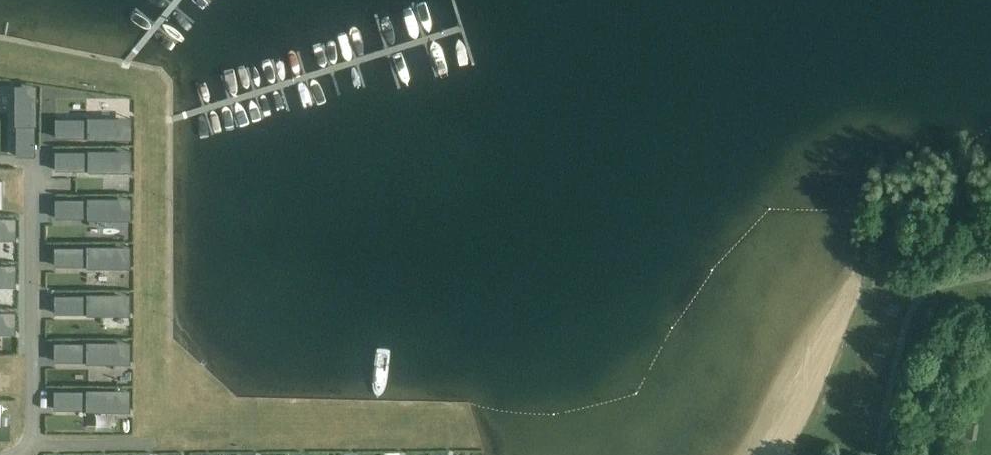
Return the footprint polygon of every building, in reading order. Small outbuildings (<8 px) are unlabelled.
[(14,85),(14,126),(16,126),(16,157),(35,157),(34,126),(36,126),(36,85),(14,85)] [(55,119),(55,138),(88,138),(88,139),(131,139),(131,117),(87,117),(87,119),(55,119)] [(55,152),(55,171),(88,171),(88,172),(131,172),(131,150),(87,150),(87,152),(55,152)] [(87,199),(55,199),(55,219),(86,218),(86,220),(131,220),(130,198),(87,198),(87,199)] [(54,248),(54,266),(87,266),(87,268),(130,268),(130,246),(86,246),(86,248),(54,248)] [(55,296),(55,314),(86,314),(86,316),(117,316),(117,294),(86,294),(86,296),(55,296)] [(86,343),(54,343),(54,362),(86,362),(86,364),(130,363),(130,341),(86,342),(86,343)] [(85,391),(53,391),(53,410),(85,410),(85,411),(129,411),(129,389),(85,389),(85,391)]
